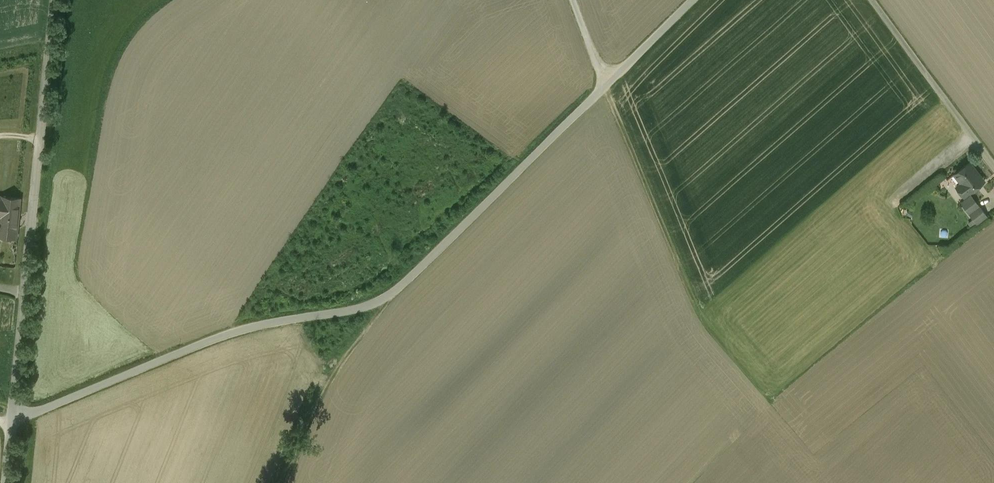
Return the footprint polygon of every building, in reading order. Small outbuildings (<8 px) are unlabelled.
[(969,161),(954,173),(961,182),(956,186),(963,196),(969,192),(969,193),(977,186),(975,184),(983,178),(969,161)] [(975,200),(965,207),(977,223),(987,215),(971,194),(971,195),(975,200)] [(0,195),(0,217),(1,217),(0,225),(0,234),(17,235),(21,197),(0,195)]
